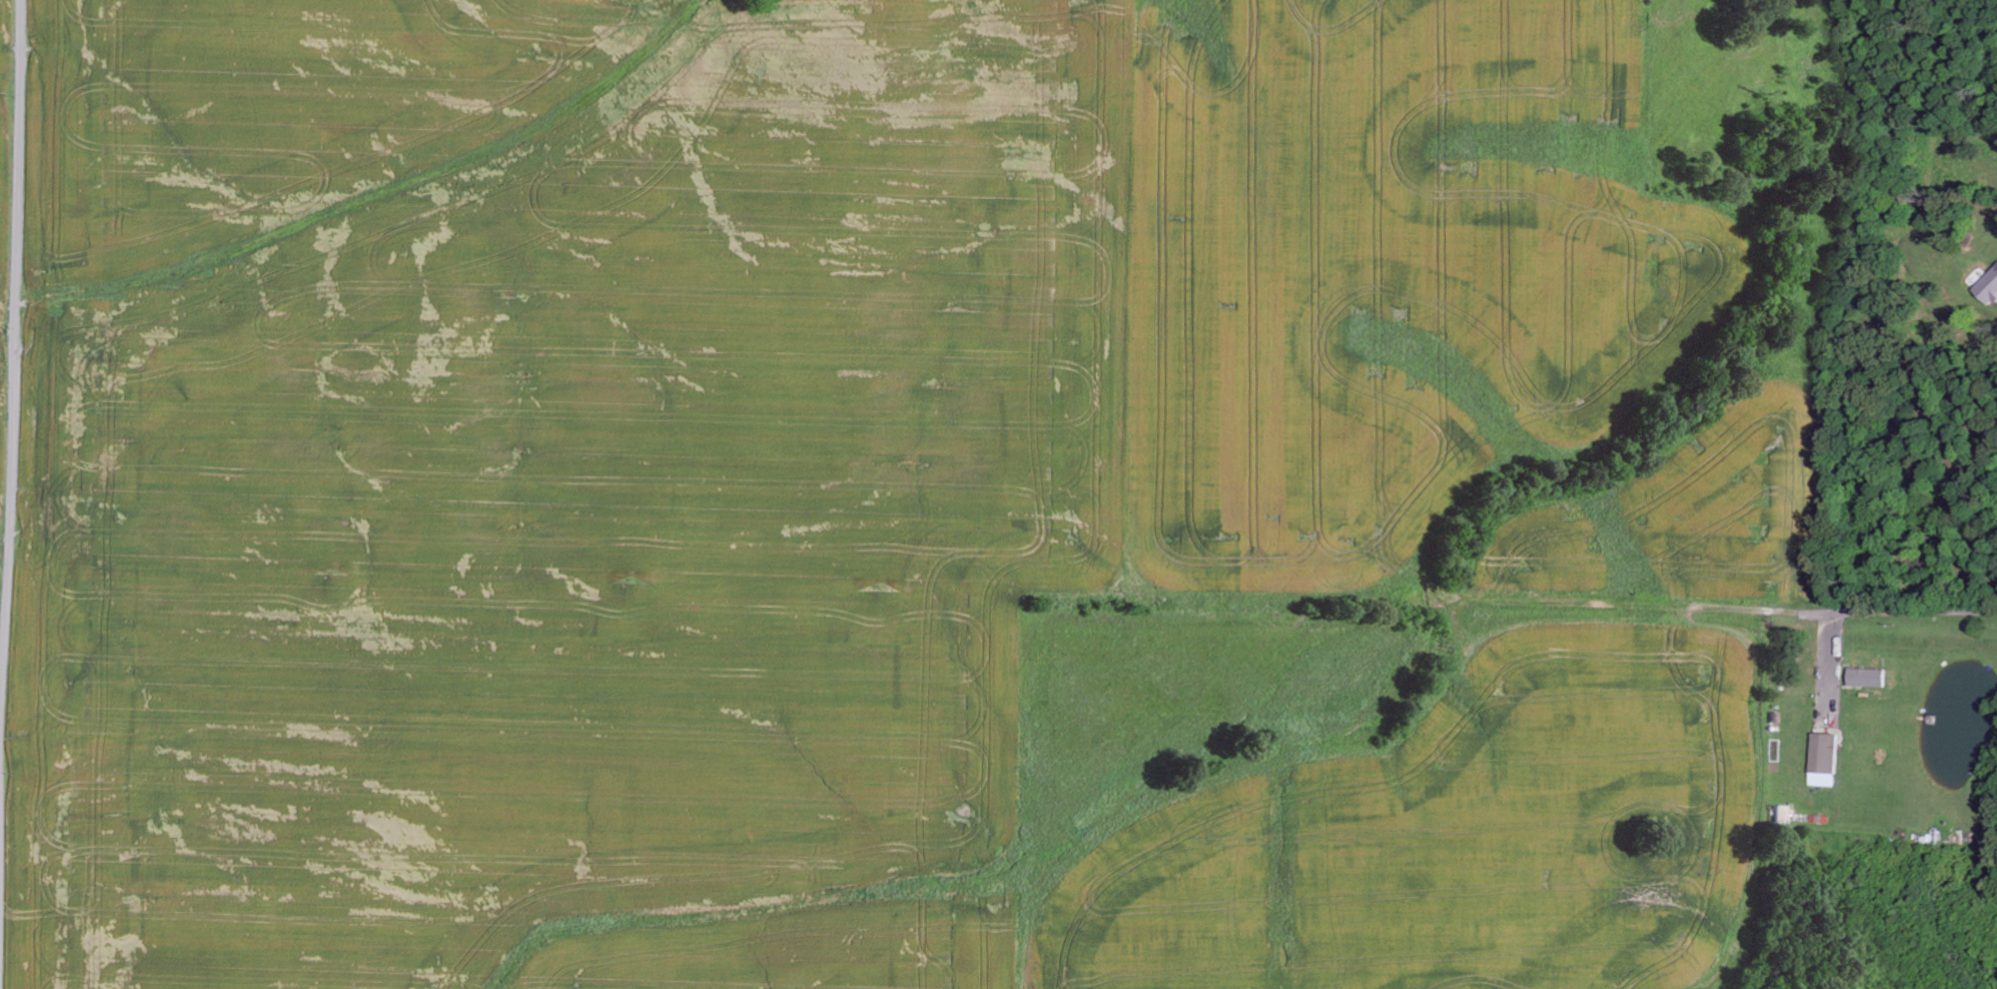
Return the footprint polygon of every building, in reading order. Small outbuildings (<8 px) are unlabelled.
[(1996,305),(1996,269),(1976,288),(1994,307),(1996,305)] [(1890,669),(1852,668),(1852,686),(1889,687),(1890,669)] [(1839,785),(1841,734),(1815,733),(1813,784),(1839,785)] [(1788,822),(1788,805),(1776,805),(1776,822),(1788,822)]
